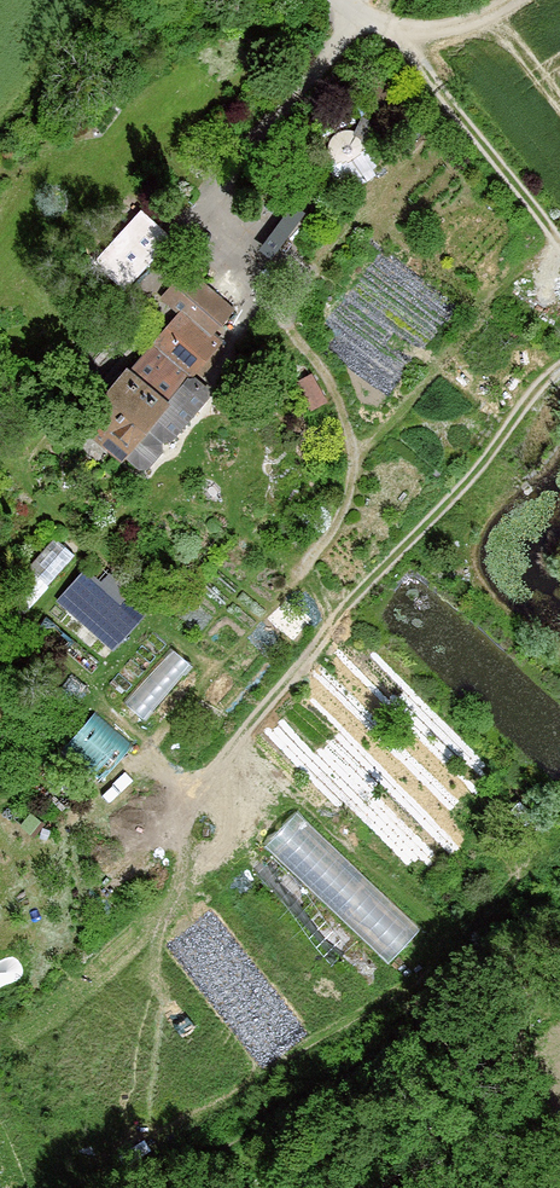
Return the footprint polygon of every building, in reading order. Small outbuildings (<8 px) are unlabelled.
[(106,255),(134,276),(170,229),(142,207),(106,255)] [(181,238),(147,279),(157,287),(191,246),(181,238)] [(204,292),(111,406),(105,400),(85,424),(129,459),(152,432),(168,446),(177,445),(213,403),(212,394),(196,381),(242,322),(204,292)] [(150,608),(109,570),(102,577),(89,564),(54,601),(109,652),(150,608)] [(177,645),(126,696),(144,715),(195,664),(177,645)] [(103,778),(136,743),(100,709),(67,743),(103,778)] [(388,963),(425,922),(297,808),(254,856),(334,927),(341,920),(388,963)]
